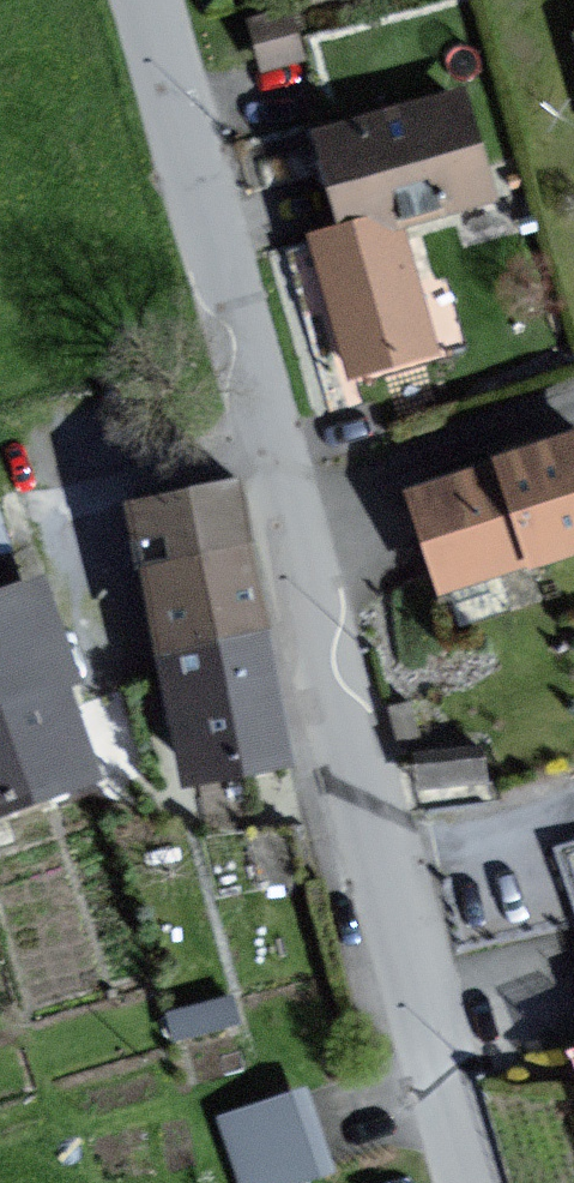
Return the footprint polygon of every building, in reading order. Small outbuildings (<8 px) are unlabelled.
[(489,192),(460,94),(311,138),(340,235),(393,220),(489,192)] [(393,220),(340,235),(316,242),(354,371),(430,349),(393,220)] [(398,490),(433,598),(573,552),(573,433),(398,490)] [(247,482),(139,503),(168,649),(275,628),(247,482)] [(4,494),(0,495),(0,554),(24,544),(4,494)] [(30,584),(0,595),(0,810),(91,776),(60,693),(75,687),(39,592),(35,582),(30,584)] [(301,760),(275,628),(168,649),(193,781),(301,760)] [(297,1091),(207,1125),(229,1182),(317,1182),(330,1178),(297,1091)]
